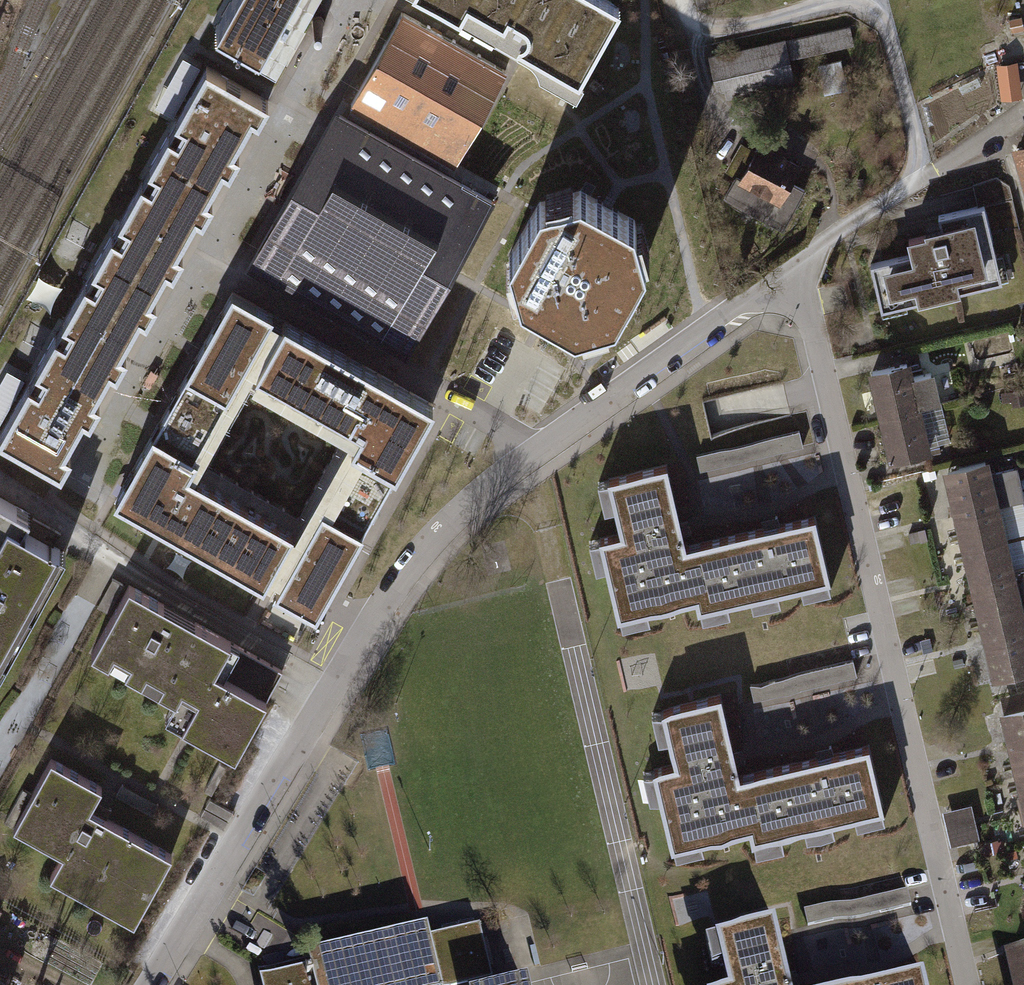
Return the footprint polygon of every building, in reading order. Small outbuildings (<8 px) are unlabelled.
[(294,0),(236,0),(221,27),(265,51),(294,0)] [(605,0),(430,0),(576,83),(618,8),(605,0)] [(504,72),(401,15),(351,106),(454,162),(504,72)] [(724,44),(706,48),(715,87),(723,85),(726,101),(794,85),(789,61),(854,46),(849,26),(727,54),(724,44)] [(1019,56),(1000,60),(1005,94),(1023,90),(1023,86),(1019,56)] [(206,66),(102,250),(158,281),(166,267),(172,270),(182,252),(176,249),(196,214),(202,218),(212,200),(206,196),(222,167),(229,170),(239,152),(232,149),(251,115),(258,119),(268,101),(261,97),(206,66)] [(516,143),(545,80),(522,70),(498,122),(513,129),(508,139),(516,143)] [(492,196),(339,110),(249,269),(402,355),(492,196)] [(1010,146),(1023,196),(1023,142),(1010,146)] [(800,167),(759,144),(754,153),(743,147),(730,172),(739,177),(726,200),(783,232),(805,193),(790,185),(800,167)] [(634,219),(580,189),(572,191),(566,203),(558,205),(547,198),(539,200),(509,254),(510,262),(522,269),(524,276),(518,288),(520,295),(574,326),(582,324),(588,312),(596,310),(607,316),(615,314),(646,260),(643,253),(632,246),(630,239),(636,227),(634,219)] [(996,256),(983,203),(936,214),(939,224),(922,228),(923,232),(904,236),(908,254),(869,263),(880,309),(1008,278),(1002,255),(996,256)] [(158,281),(102,250),(0,432),(0,436),(54,466),(60,469),(70,452),(64,448),(83,414),(89,418),(99,400),(93,396),(109,367),(116,371),(126,352),(119,349),(139,314),(145,318),(156,300),(149,296),(158,281)] [(233,292),(153,432),(193,455),(245,363),(273,314),(233,292)] [(351,446),(355,449),(395,471),(433,405),(284,321),(255,372),(351,426),(352,425),(360,430),(351,446)] [(919,408),(908,365),(866,376),(876,419),(919,408)] [(931,455),(919,408),(876,419),(888,466),(931,455)] [(799,431),(696,455),(700,470),(803,446),(799,431)] [(197,457),(193,455),(153,432),(115,499),(264,583),(293,532),(196,478),(188,474),(197,457)] [(316,612),(395,471),(355,449),(275,590),(316,612)] [(948,509),(996,497),(988,462),(940,474),(948,509)] [(699,607),(736,599),(722,538),(685,547),(680,527),(666,465),(609,479),(622,533),(601,538),(619,614),(697,596),(699,607)] [(957,544),(1005,532),(996,497),(948,509),(957,544)] [(4,659),(61,556),(24,535),(33,520),(0,501),(0,657),(4,659)] [(828,577),(814,516),(772,526),(722,538),(736,599),(828,577)] [(965,579),(1013,567),(1005,532),(957,544),(965,579)] [(974,614),(1021,603),(1013,567),(965,579),(974,614)] [(188,714),(225,646),(124,591),(86,659),(188,714)] [(1023,639),(1023,613),(1021,603),(974,614),(982,649),(1023,639)] [(1023,676),(1023,639),(982,649),(991,684),(1023,676)] [(225,646),(188,714),(177,733),(230,761),(268,692),(277,675),(225,646)] [(852,660),(750,684),(753,699),(856,675),(852,660)] [(753,837),(790,828),(776,767),(739,776),(734,757),(719,695),(663,708),(676,762),(655,768),(673,844),(750,827),(753,837)] [(1023,742),(1023,708),(1000,714),(1007,746),(1023,742)] [(1023,777),(1023,742),(1007,746),(1015,779),(1023,777)] [(882,806),(868,746),(826,755),(776,767),(790,828),(882,806)] [(218,762),(203,789),(212,794),(227,767),(218,762)] [(98,791),(49,764),(12,831),(61,858),(48,882),(129,927),(168,858),(86,813),(98,791)] [(1023,811),(1023,777),(1015,779),(1022,811),(1023,811)] [(115,795),(153,816),(159,806),(121,784),(115,795)] [(248,821),(210,798),(202,813),(240,834),(248,821)] [(974,801),(947,807),(954,842),(982,836),(974,801)] [(907,890),(804,914),(808,929),(911,905),(907,890)] [(773,924),(717,937),(728,984),(788,984),(773,924)] [(480,925),(430,936),(428,929),(309,957),(311,964),(260,976),(262,984),(460,984),(468,983),(492,978),(480,925)] [(1009,953),(1016,984),(1023,984),(1023,949),(1009,953)] [(921,975),(881,984),(880,984),(924,984),(921,975)]
